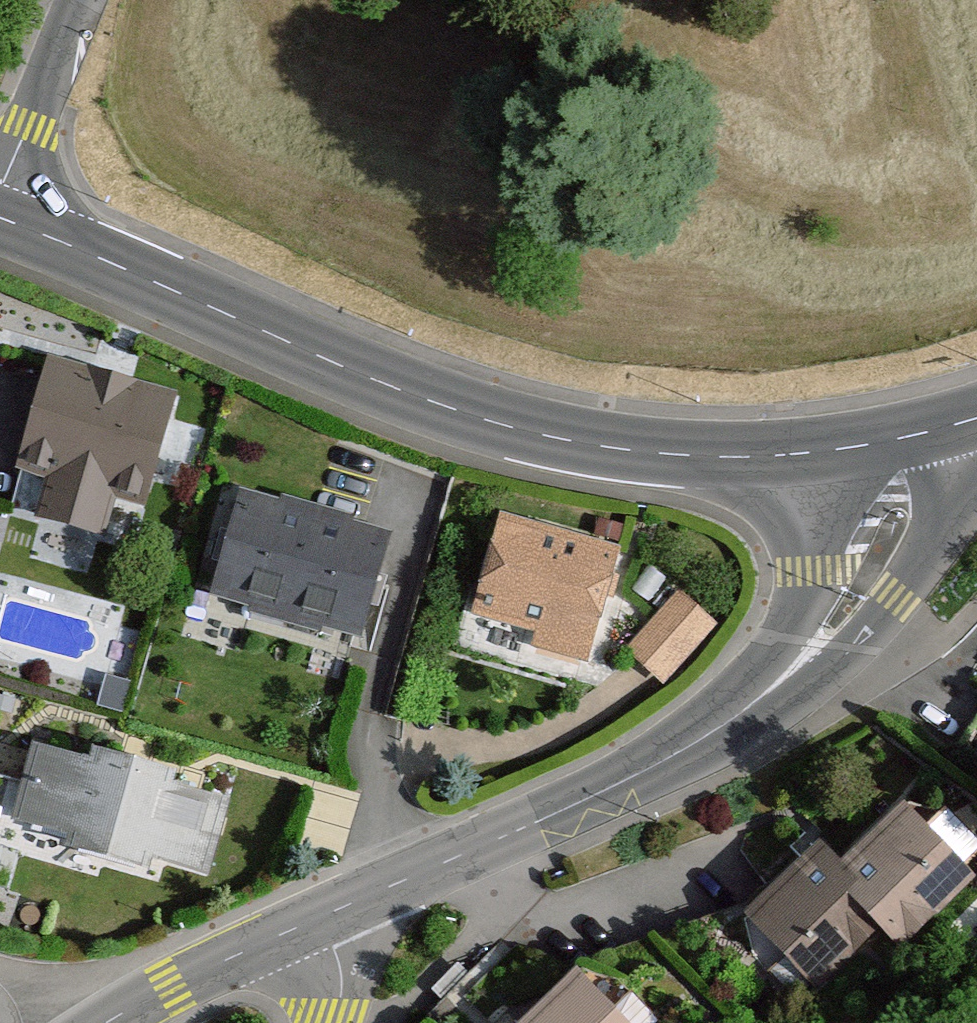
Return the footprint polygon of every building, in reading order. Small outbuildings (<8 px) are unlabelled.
[(36,523),(105,541),(113,508),(142,515),(169,406),(45,375),(18,484),(44,491),(36,523)] [(239,497),(208,603),(355,645),(386,539),(239,497)] [(500,525),(474,621),(587,651),(613,556),(500,525)] [(711,628),(676,598),(626,657),(662,687),(711,628)] [(64,848),(150,870),(153,858),(204,872),(224,796),(173,783),(177,769),(91,747),(87,760),(30,744),(11,816),(68,831),(64,848)] [(740,922),(808,996),(872,937),(890,956),(966,886),(900,815),(836,874),(816,852),(740,922)] [(579,983),(535,1022),(616,1022),(579,983)]
